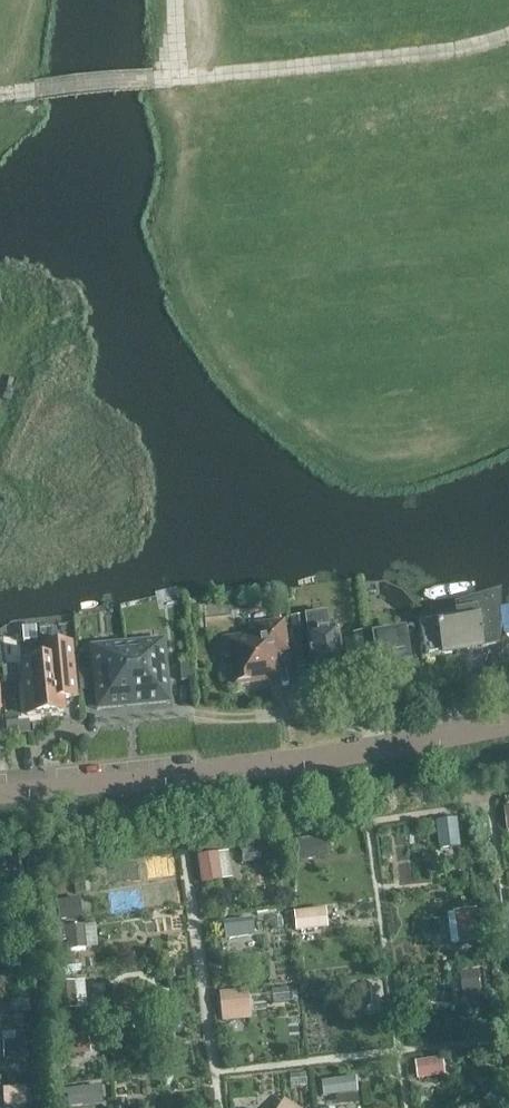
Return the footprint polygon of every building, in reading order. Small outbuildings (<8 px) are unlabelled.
[(455,616),(419,622),(426,658),(457,653),(462,656),(466,651),(495,645),(497,629),(497,613),(496,598),(453,607),(455,616)] [(341,669),(336,631),(329,632),(326,613),(304,616),(312,673),(325,671),(327,675),(337,674),(338,669),(341,669)] [(291,618),(298,665),(309,663),(302,617),(291,618)] [(286,650),(282,622),(255,626),(257,639),(244,641),(243,636),(224,638),(226,657),(232,657),(236,684),(277,678),(273,652),(286,650)] [(354,634),(357,656),(370,655),(367,632),(354,634)] [(401,634),(374,638),(379,665),(405,660),(401,634)] [(146,644),(128,646),(133,701),(140,700),(140,703),(167,701),(162,643),(160,643),(161,647),(146,649),(146,644)] [(43,661),(22,663),(27,715),(63,712),(62,698),(75,697),(70,645),(42,648),(43,661)] [(133,701),(128,646),(93,649),(99,708),(121,705),(121,702),(133,701)] [(189,660),(179,662),(180,672),(181,682),(191,681),(189,660)] [(86,670),(78,671),(80,691),(88,690),(86,670)] [(460,817),(439,817),(440,847),(461,847),(460,817)] [(231,850),(199,852),(200,881),(233,879),(231,850)] [(328,906),(294,910),(297,931),(331,927),(328,906)] [(453,943),(482,941),(478,907),(449,910),(453,943)] [(227,938),(256,934),(254,915),(224,919),(227,938)] [(222,989),(222,1019),(252,1018),(252,988),(222,989)] [(417,1076),(447,1074),(445,1055),(416,1058),(417,1076)] [(322,1078),(323,1095),(337,1094),(337,1102),(361,1100),(359,1075),(322,1078)] [(285,1096),(279,1107),(306,1107),(285,1096)]
